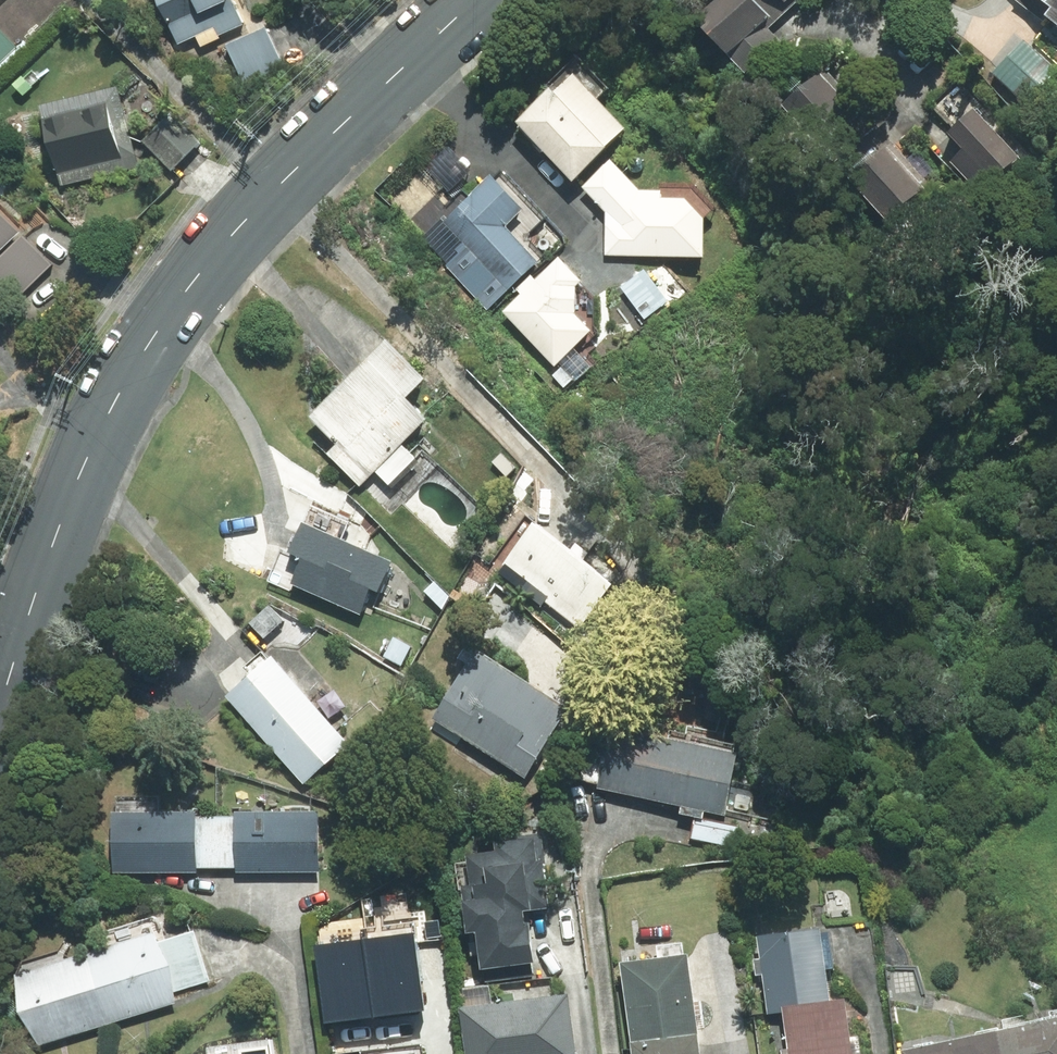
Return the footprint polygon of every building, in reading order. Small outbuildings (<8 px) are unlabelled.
[(244,8),(240,0),(159,0),(178,42),(195,35),(199,42),(243,23),(238,11),(244,8)] [(694,18),(745,73),(780,41),(768,28),(775,22),(755,0),(713,0),(694,18)] [(781,16),(798,0),(766,0),(781,16)] [(1056,32),(1056,0),(1016,0),(1056,32)] [(265,28),(226,45),(243,85),(282,68),(265,28)] [(13,45),(0,32),(0,58),(13,45)] [(994,73),(1032,107),(1056,80),(1056,72),(1024,41),(994,73)] [(516,121),(572,180),(624,130),(595,100),(606,89),(575,57),(546,85),(550,88),(516,121)] [(824,66),(781,104),(829,157),(871,120),(824,66)] [(60,186),(138,166),(117,85),(39,106),(60,186)] [(972,109),(948,132),(964,149),(950,161),(978,192),(1016,157),(972,109)] [(142,140),(171,169),(198,142),(169,113),(142,140)] [(883,147),(849,177),(886,219),(920,190),(883,147)] [(610,161),(583,187),(606,211),(605,254),(701,256),(702,219),(712,210),(692,189),(660,188),(660,192),(639,191),(610,161)] [(421,240),(487,308),(535,262),(539,265),(565,240),(499,172),(493,178),(489,174),(421,240)] [(23,227),(0,203),(0,249),(23,227)] [(0,257),(0,278),(18,296),(50,265),(21,236),(0,257)] [(594,299),(558,260),(503,311),(554,365),(558,362),(576,381),(591,367),(573,348),(592,330),(594,299)] [(644,269),(621,286),(644,318),(667,301),(644,269)] [(384,340),(308,417),(335,444),(326,453),(359,486),(374,471),(388,484),(414,458),(400,445),(425,420),(402,397),(422,378),(384,340)] [(348,524),(308,507),(289,552),(281,548),(267,580),(289,589),(291,583),(359,612),(369,589),(378,593),(391,561),(341,540),(348,524)] [(570,551),(533,523),(503,563),(548,597),(545,601),(579,627),(612,583),(582,561),(587,554),(575,544),(570,551)] [(269,606),(249,623),(263,639),(283,621),(269,606)] [(568,708),(467,644),(458,658),(467,664),(432,718),(524,777),(568,708)] [(250,675),(226,696),(303,783),(347,744),(270,658),(268,661),(260,652),(243,668),(250,675)] [(595,790),(681,805),(679,813),(702,817),(703,810),(723,814),(734,753),(606,730),(595,790)] [(115,813),(112,813),(113,873),(196,872),(195,868),(195,816),(195,812),(159,812),(158,796),(115,797),(115,813)] [(235,868),(235,871),(318,870),(317,811),(234,812),(235,816),(235,868)] [(235,868),(235,816),(195,816),(195,868),(235,868)] [(733,847),(737,827),(694,819),(691,839),(733,847)] [(475,932),(480,969),(533,963),(528,923),(523,923),(522,910),(546,907),(537,836),(495,841),(497,853),(466,856),(467,862),(454,864),(458,891),(460,890),(465,933),(475,932)] [(819,933),(819,929),(757,937),(760,959),(753,959),(755,976),(762,975),(767,1014),(783,1012),(829,1006),(824,967),(836,966),(831,931),(819,933)] [(193,931),(154,943),(169,993),(209,981),(193,931)] [(363,940),(373,1017),(424,1010),(413,933),(363,940)] [(106,1025),(173,1005),(169,993),(154,943),(151,935),(85,956),(106,1025)] [(373,1017),(363,940),(314,946),(325,1024),(373,1017)] [(631,1041),(697,1033),(686,954),(683,954),(682,943),(656,946),(658,959),(621,963),(631,1041)] [(106,1025),(85,956),(17,977),(38,1046),(106,1025)] [(466,1053),(574,1053),(566,996),(460,1010),(466,1053)] [(783,1012),(788,1048),(788,1053),(859,1053),(857,1037),(848,1038),(844,1004),(829,1006),(783,1012)] [(1001,1053),(1056,1053),(1056,1017),(996,1030),(1001,1053)] [(996,1030),(901,1051),(902,1053),(1001,1053),(996,1030)] [(631,1041),(633,1053),(699,1053),(697,1033),(631,1041)]
